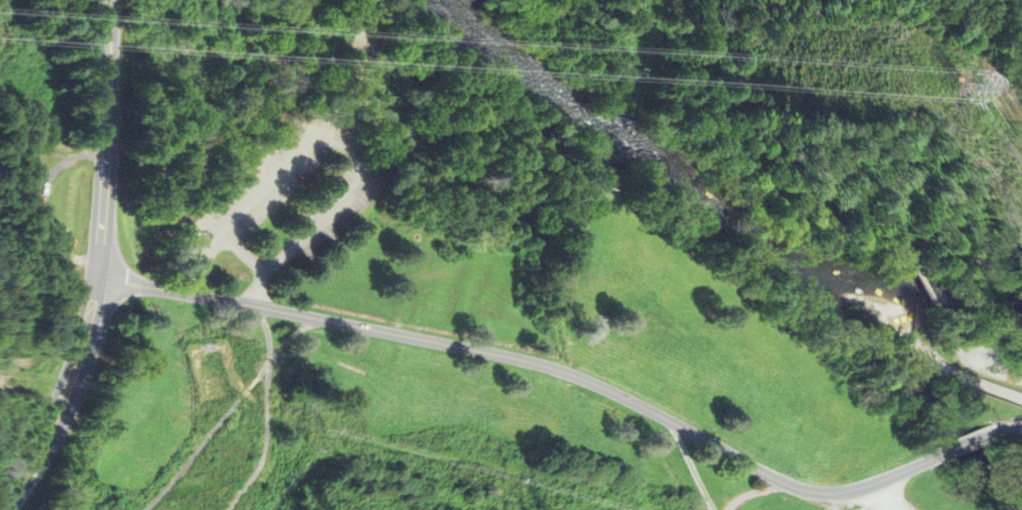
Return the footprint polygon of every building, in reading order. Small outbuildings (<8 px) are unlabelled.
[(147,147),(158,144),(158,146),(160,158),(149,160),(147,147)]
